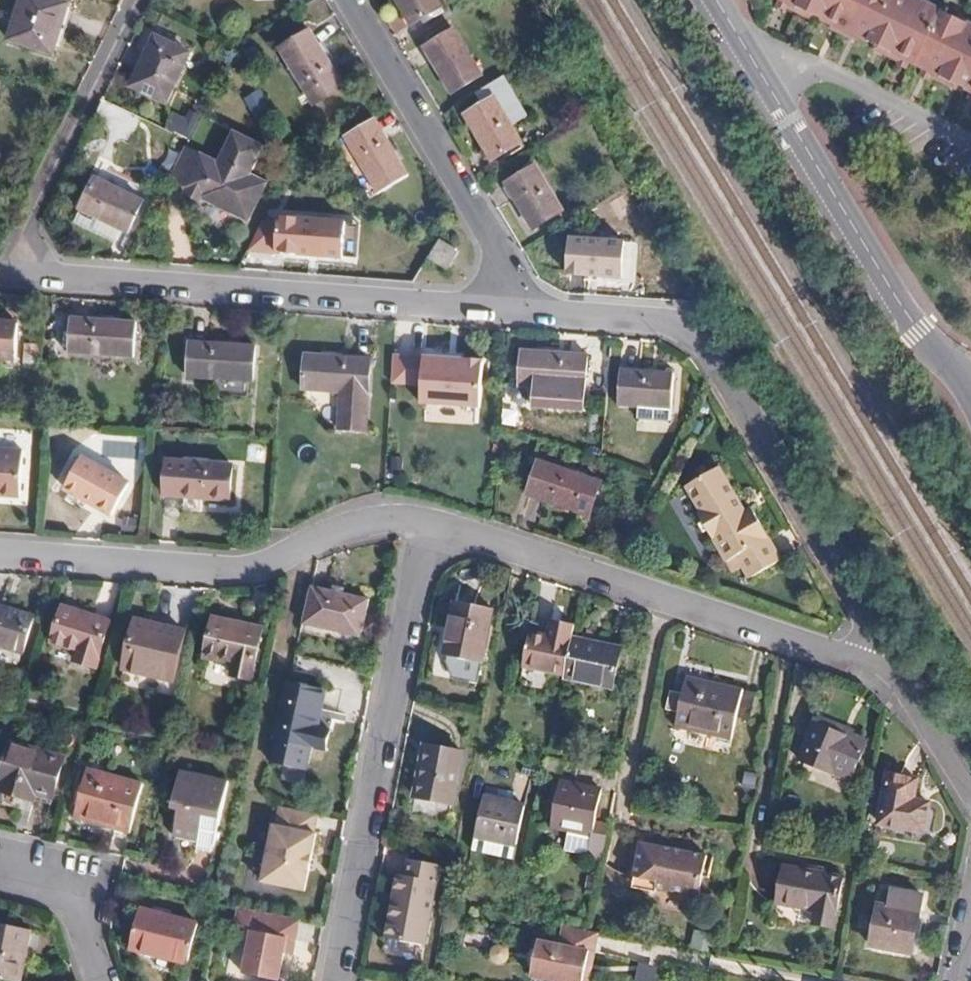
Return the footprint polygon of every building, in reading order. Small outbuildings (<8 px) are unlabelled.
[(75,0),(18,0),(3,43),(57,62),(75,0)] [(442,0),(394,0),(408,29),(447,10),(442,0)] [(826,22),(843,30),(860,38),(864,31),(870,34),(877,37),(874,45),(891,53),(908,61),(912,54),(918,58),(924,60),(920,67),(938,76),(955,84),(959,77),(966,81),(970,83),(967,90),(970,92),(970,9),(970,8),(967,7),(956,9),(944,4),(935,0),(782,0),(795,7),(813,15),(817,8),(822,11),(830,15),(826,22)] [(484,82),(454,25),(421,42),(452,98),(484,82)] [(312,108),(347,91),(318,29),(279,50),(312,108)] [(166,105),(195,51),(159,34),(130,91),(166,105)] [(523,141),(498,92),(464,112),(489,161),(523,141)] [(190,140),(199,120),(173,109),(165,129),(190,140)] [(377,198),(411,179),(382,116),(343,136),(377,198)] [(251,221),(271,182),(253,174),(268,145),(235,127),(219,163),(185,148),(173,183),(251,221)] [(531,232),(570,210),(534,167),(504,181),(531,232)] [(132,234),(149,200),(93,176),(80,212),(132,234)] [(337,251),(339,215),(274,211),(271,247),(337,251)] [(616,273),(620,238),(566,232),(562,267),(616,273)] [(460,253),(440,242),(429,261),(449,272),(460,253)] [(139,360),(142,323),(78,319),(75,356),(139,360)] [(22,325),(0,324),(0,358),(19,360),(22,325)] [(255,380),(258,343),(193,339),(190,376),(255,380)] [(587,405),(591,349),(524,345),(522,380),(538,381),(536,402),(587,405)] [(370,429),(374,355),(306,352),(304,385),(345,388),(343,428),(370,429)] [(475,397),(477,362),(412,359),(410,394),(475,397)] [(662,409),(665,371),(615,367),(613,405),(662,409)] [(23,457),(0,456),(0,506),(18,508),(23,457)] [(584,520),(596,487),(536,464),(524,497),(584,520)] [(770,557),(741,505),(735,508),(710,465),(676,483),(691,508),(686,511),(720,570),(731,564),(737,575),(770,557)] [(230,507),(232,472),(168,468),(166,503),(230,507)] [(110,527),(127,494),(79,470),(62,502),(110,527)] [(373,590),(314,577),(306,617),(364,630),(373,590)] [(97,662),(110,618),(65,602),(53,637),(78,646),(76,655),(97,662)] [(482,662),(492,610),(458,603),(447,655),(482,662)] [(33,620),(0,607),(0,644),(22,652),(33,620)] [(258,673),(267,626),(219,616),(211,653),(241,660),(239,668),(258,673)] [(177,678),(187,629),(134,618),(124,667),(177,678)] [(565,671),(571,639),(531,628),(523,660),(565,671)] [(611,685),(620,647),(572,635),(571,639),(565,671),(564,674),(611,685)] [(322,718),(330,684),(295,676),(283,733),(335,744),(340,722),(322,718)] [(756,700),(683,685),(680,700),(670,698),(666,717),(678,719),(675,733),(734,745),(739,724),(750,726),(756,700)] [(861,783),(874,739),(853,733),(852,738),(818,728),(806,767),(861,783)] [(60,793),(69,755),(13,741),(2,790),(28,796),(30,786),(60,793)] [(454,801),(463,755),(427,747),(417,793),(454,801)] [(133,826),(143,781),(92,768),(80,813),(133,826)] [(220,843),(233,784),(185,771),(176,810),(182,811),(176,836),(202,842),(203,839),(220,843)] [(928,828),(934,799),(918,796),(922,777),(891,771),(882,819),(928,828)] [(595,818),(601,787),(560,778),(551,821),(591,830),(586,854),(602,858),(609,821),(595,818)] [(515,840),(524,801),(483,791),(474,830),(515,840)] [(320,807),(282,799),(278,819),(275,819),(263,875),(307,884),(319,828),(316,827),(320,807)] [(713,860),(634,844),(625,889),(656,896),(657,890),(699,899),(703,880),(709,881),(713,860)] [(425,944),(443,864),(411,857),(407,872),(401,871),(386,935),(425,944)] [(835,928),(845,877),(785,866),(778,902),(817,910),(814,924),(835,928)] [(914,954),(928,893),(898,887),(894,905),(882,902),(872,945),(914,954)] [(301,916),(240,904),(236,924),(252,927),(244,969),(280,976),(285,949),(288,934),(297,936),(301,916)] [(194,959),(203,921),(145,906),(136,944),(194,959)] [(43,926),(3,915),(0,925),(0,974),(25,980),(27,980),(43,926)] [(561,921),(557,945),(534,941),(533,949),(523,952),(521,961),(529,967),(528,977),(546,980),(580,980),(586,951),(593,953),(598,928),(561,921)] [(294,951),(297,936),(288,934),(285,949),(294,951)]
